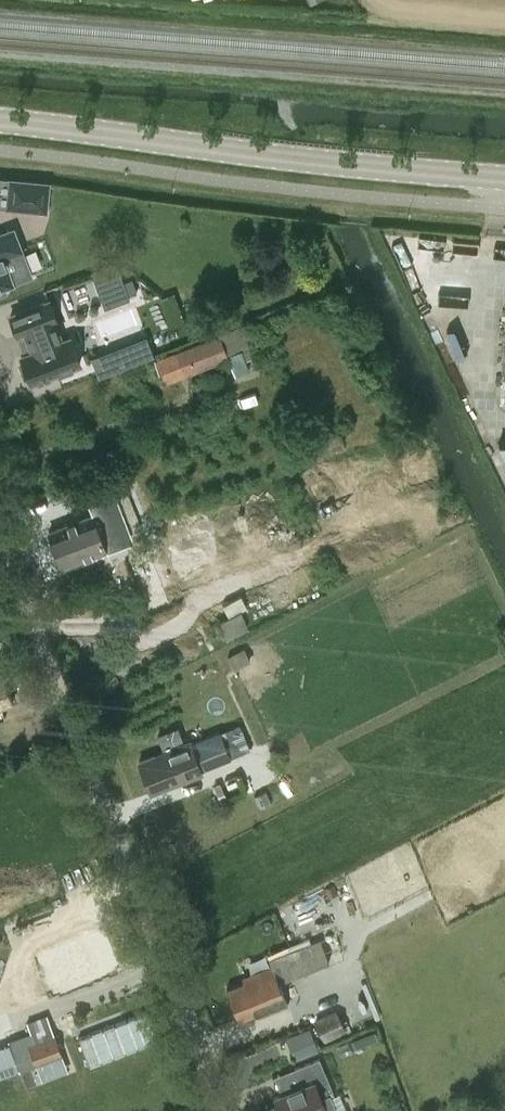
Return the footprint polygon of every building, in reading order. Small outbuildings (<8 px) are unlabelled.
[(11,180),(8,206),(45,209),(47,184),(11,180)] [(6,291),(3,286),(12,282),(12,281),(29,275),(20,249),(21,249),(13,229),(0,234),(0,293),(6,291)] [(132,279),(124,282),(128,294),(136,291),(132,279)] [(29,376),(32,382),(80,363),(70,337),(62,340),(55,321),(57,320),(49,300),(11,315),(18,335),(24,333),(32,352),(22,356),(24,362),(20,363),(25,377),(29,376)] [(276,311),(246,324),(154,359),(163,383),(229,357),(235,373),(248,368),(244,360),(257,355),(249,332),(263,326),(268,337),(284,330),(276,311)] [(146,335),(91,357),(99,376),(154,355),(146,335)] [(311,462),(345,450),(336,422),(301,435),(311,462)] [(494,441),(504,471),(504,442),(494,441)] [(62,567),(106,550),(107,551),(132,542),(129,533),(141,529),(124,483),(85,497),(92,515),(48,531),(62,567)] [(157,562),(136,570),(156,619),(162,616),(156,602),(164,599),(162,592),(167,589),(157,562)] [(223,636),(248,626),(236,596),(219,602),(224,616),(216,619),(223,636)] [(202,773),(202,771),(231,760),(230,758),(250,750),(240,724),(220,731),(219,730),(190,742),(190,741),(139,761),(151,793),(202,773)] [(268,959),(271,967),(241,978),(243,983),(226,989),(238,1020),(255,1013),(257,1017),(289,1005),(278,977),(286,974),(288,979),(330,962),(320,938),(268,959)] [(105,939),(42,964),(55,998),(118,974),(105,939)] [(137,1034),(126,1005),(58,1032),(69,1061),(137,1034)] [(325,1041),(345,1030),(336,1010),(315,1021),(325,1041)] [(20,1071),(63,1055),(47,1016),(26,1024),(30,1035),(9,1043),(20,1071)] [(301,1056),(316,1050),(308,1030),(288,1038),(292,1046),(296,1044),(301,1056)] [(273,1097),(279,1110),(336,1110),(330,1095),(332,1094),(319,1060),(286,1072),(293,1089),(273,1097)]
